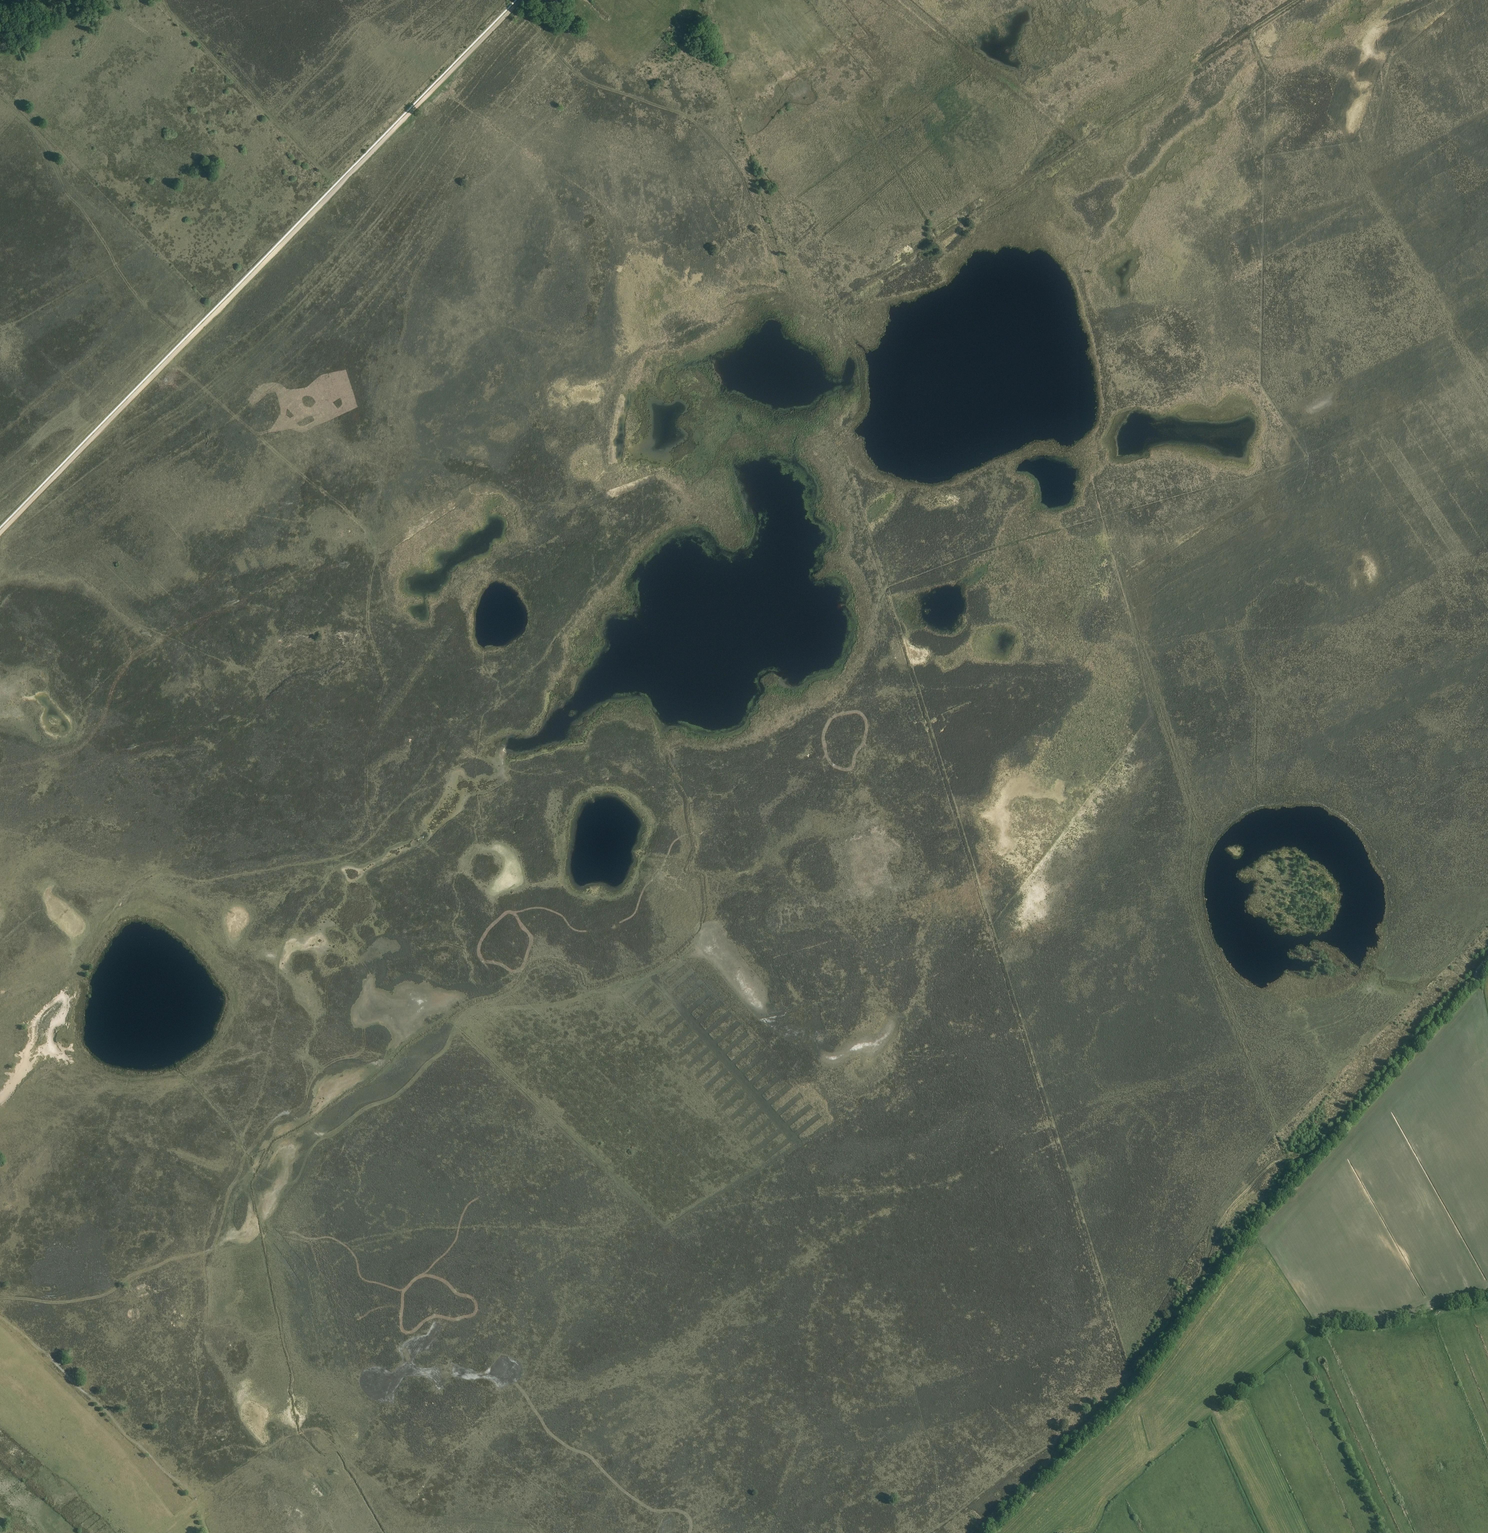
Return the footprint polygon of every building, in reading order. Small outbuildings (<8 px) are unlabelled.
[(465,974),(469,980),(474,976),(471,971),(465,974)] [(273,1245),(281,1252),(284,1248),(276,1242),(273,1245)] [(290,1265),(293,1263),(285,1251),(282,1253),(290,1265)] [(279,1271),(282,1268),(274,1256),(271,1259),(279,1271)]
